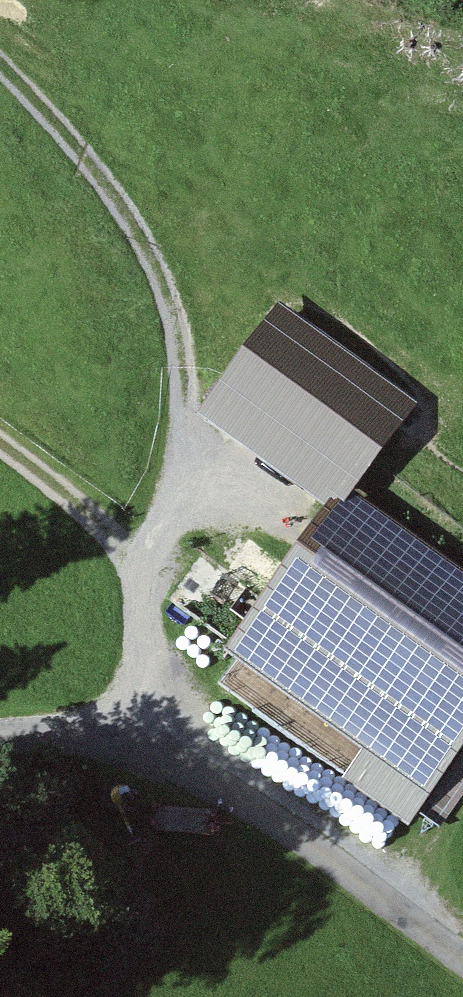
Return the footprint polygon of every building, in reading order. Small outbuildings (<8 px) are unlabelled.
[(293,310),(208,423),(329,514),(414,400),(293,310)] [(331,506),(230,638),(442,799),(462,771),(462,606),(331,506)]
